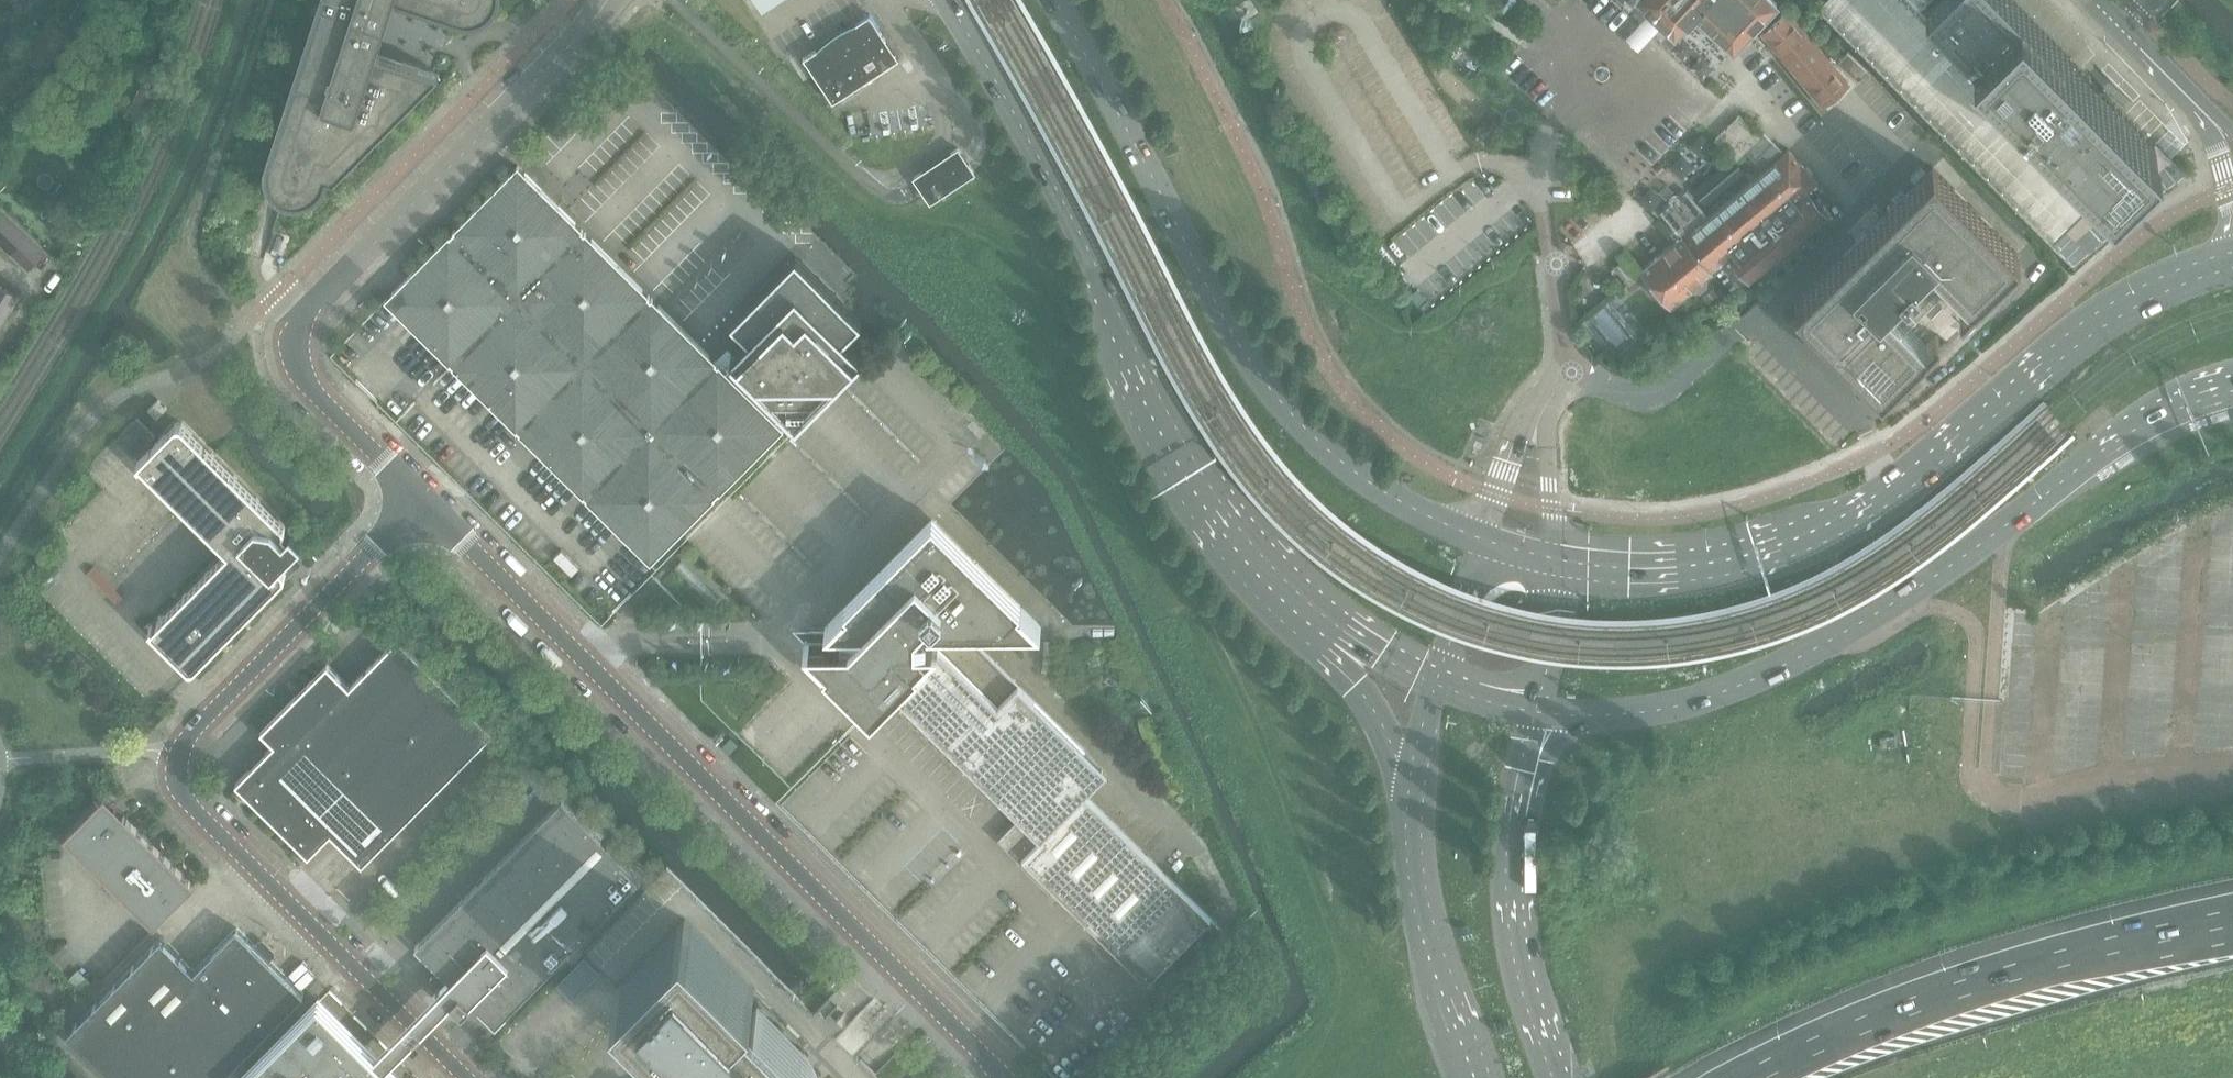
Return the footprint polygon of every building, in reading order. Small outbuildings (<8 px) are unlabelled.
[(283,197),(285,198),(287,199),(288,199),(295,200),(303,200),(310,197),(317,193),(322,187),(325,180),(326,180),(327,176),(335,179),(440,73),(376,52),(393,0),(321,0),(270,156),(268,163),(267,168),(267,174),(268,179),(270,183),(270,185),(273,188),(275,191),(283,197)] [(460,18),(467,19),(475,19),(482,16),(489,12),(494,6),(497,0),(405,0),(460,18)] [(761,8),(774,0),(756,0),(761,8)] [(1675,33),(1694,13),(1734,50),(1777,3),(1774,0),(1640,0),(1675,33)] [(1817,9),(1941,133),(2052,246),(2104,196),(2080,172),(2059,150),(2048,139),(2034,125),(1970,60),(1956,46),(1920,9),(1929,0),(1826,0),(1818,8),(1817,9)] [(1927,9),(1960,43),(1974,57),(2038,122),(2052,135),(2063,147),(2070,154),(2073,158),(2084,168),(2107,192),(2155,145),(2107,96),(2108,95),(2108,94),(2108,92),(2107,90),(2106,89),(2105,88),(2103,88),(2101,88),(2100,89),(2073,61),(2012,0),(1936,0),(1927,9)] [(1848,84),(1788,12),(1762,33),(1822,105),(1848,84)] [(856,24),(817,50),(817,49),(803,58),(805,62),(806,62),(833,102),(899,59),(878,28),(879,28),(870,14),(856,23),(856,24)] [(66,19),(59,27),(70,35),(76,27),(66,19)] [(1866,71),(1847,54),(1846,54),(1838,63),(1858,81),(1858,80),(1865,73),(1866,71)] [(1715,139),(1735,159),(1758,135),(1739,115),(1715,139)] [(1745,152),(1747,154),(1751,158),(1763,170),(1780,152),(1781,151),(1763,133),(1745,152)] [(965,159),(960,151),(958,148),(914,177),(920,187),(924,194),(930,202),(974,172),(965,159)] [(1816,182),(1788,149),(1707,216),(1686,191),(1679,197),(1678,197),(1677,196),(1675,196),(1674,196),(1673,196),(1672,197),(1671,198),(1671,200),(1671,201),(1671,202),(1672,203),(1661,212),(1681,235),(1696,254),(1713,239),(1727,256),(1728,258),(1748,282),(1828,215),(1807,190),(1816,182)] [(725,371),(709,355),(518,166),(384,300),(453,368),(650,563),(784,429),(777,422),(725,371)] [(1794,303),(1880,390),(1938,333),(1936,331),(1926,341),(1907,322),(1924,306),(1923,305),(1922,304),(1922,303),(1922,301),(1922,300),(1922,299),(1923,297),(1924,297),(1924,296),(1925,295),(1927,295),(1929,295),(1930,295),(1931,296),(1932,297),(1949,280),(1955,286),(1968,299),(1958,309),(1960,311),(2018,254),(1976,212),(1932,167),(1794,303)] [(9,216),(0,207),(0,226),(9,216)] [(0,226),(0,243),(1,244),(19,225),(9,216),(0,226)] [(19,225),(1,244),(10,252),(28,233),(19,225)] [(28,233),(10,252),(19,261),(37,242),(28,233)] [(1681,235),(1641,269),(1672,306),(1691,290),(1699,291),(1706,285),(1707,277),(1712,272),(1710,271),(1727,256),(1713,239),(1696,254),(1681,235)] [(37,242),(19,261),(28,270),(45,252),(46,251),(37,242)] [(845,333),(848,330),(861,316),(796,251),(731,317),(748,334),(731,351),(739,358),(725,371),(777,422),(790,408),(797,416),(862,350),(845,333)] [(0,301),(0,315),(5,318),(18,296),(7,289),(0,301)] [(1424,299),(1416,289),(1408,296),(1416,306),(1424,299)] [(158,399),(148,410),(157,418),(167,408),(158,399)] [(118,437),(115,440),(133,458),(155,436),(147,428),(137,418),(118,437)] [(141,464),(163,486),(228,550),(153,626),(152,625),(149,627),(188,666),(189,667),(190,667),(191,667),(192,667),(193,667),(284,575),(285,574),(286,573),(286,572),(286,571),(285,570),(285,569),(284,569),(295,558),(290,553),(302,541),(290,530),(287,534),(284,531),(284,530),(285,530),(285,529),(285,528),(285,527),(285,526),(285,525),(284,524),(182,423),(180,422),(179,422),(178,422),(177,422),(175,423),(137,462),(139,465),(141,464)] [(969,763),(1013,807),(1021,814),(997,838),(1020,861),(1023,858),(1147,980),(1210,917),(1082,791),(1102,770),(978,647),(984,641),(984,627),(1041,627),(932,519),(824,628),(830,628),(830,641),(804,641),(872,708),(890,689),(961,759),(968,753),(973,758),(969,763)] [(561,551),(554,559),(572,576),(579,568),(561,551)] [(250,767),(235,783),(308,855),(330,833),(339,842),(361,863),(362,864),(476,748),(493,732),(398,637),(397,637),(383,651),(364,671),(349,686),(327,664),(260,731),(274,744),(269,748),(266,752),(250,767)] [(1905,706),(1895,708),(1897,721),(1907,719),(1905,706)] [(1896,745),(1894,735),(1879,737),(1880,748),(1896,745)] [(406,1022),(375,1053),(387,1065),(418,1034),(452,1000),(462,1010),(471,1001),(496,1025),(524,996),(641,878),(601,839),(601,838),(561,799),(415,946),(429,960),(439,969),(442,973),(449,979),(406,1022)] [(105,812),(90,827),(93,830),(79,845),(154,919),(191,882),(123,815),(116,823),(105,812)] [(582,952),(584,954),(615,985),(615,986),(685,1055),(686,1055),(709,1077),(878,1077),(875,1075),(874,1074),(856,1056),(836,1036),(844,1028),(837,1021),(836,1020),(830,1013),(838,1006),(830,998),(829,997),(813,1013),(801,1001),(667,868),(665,869),(582,952)] [(112,1077),(219,1077),(303,993),(267,958),(271,954),(272,951),(262,942),(260,942),(256,946),(236,927),(194,970),(161,938),(67,1033),(112,1077)] [(238,1077),(400,1077),(387,1065),(375,1053),(318,997),(238,1077)]
